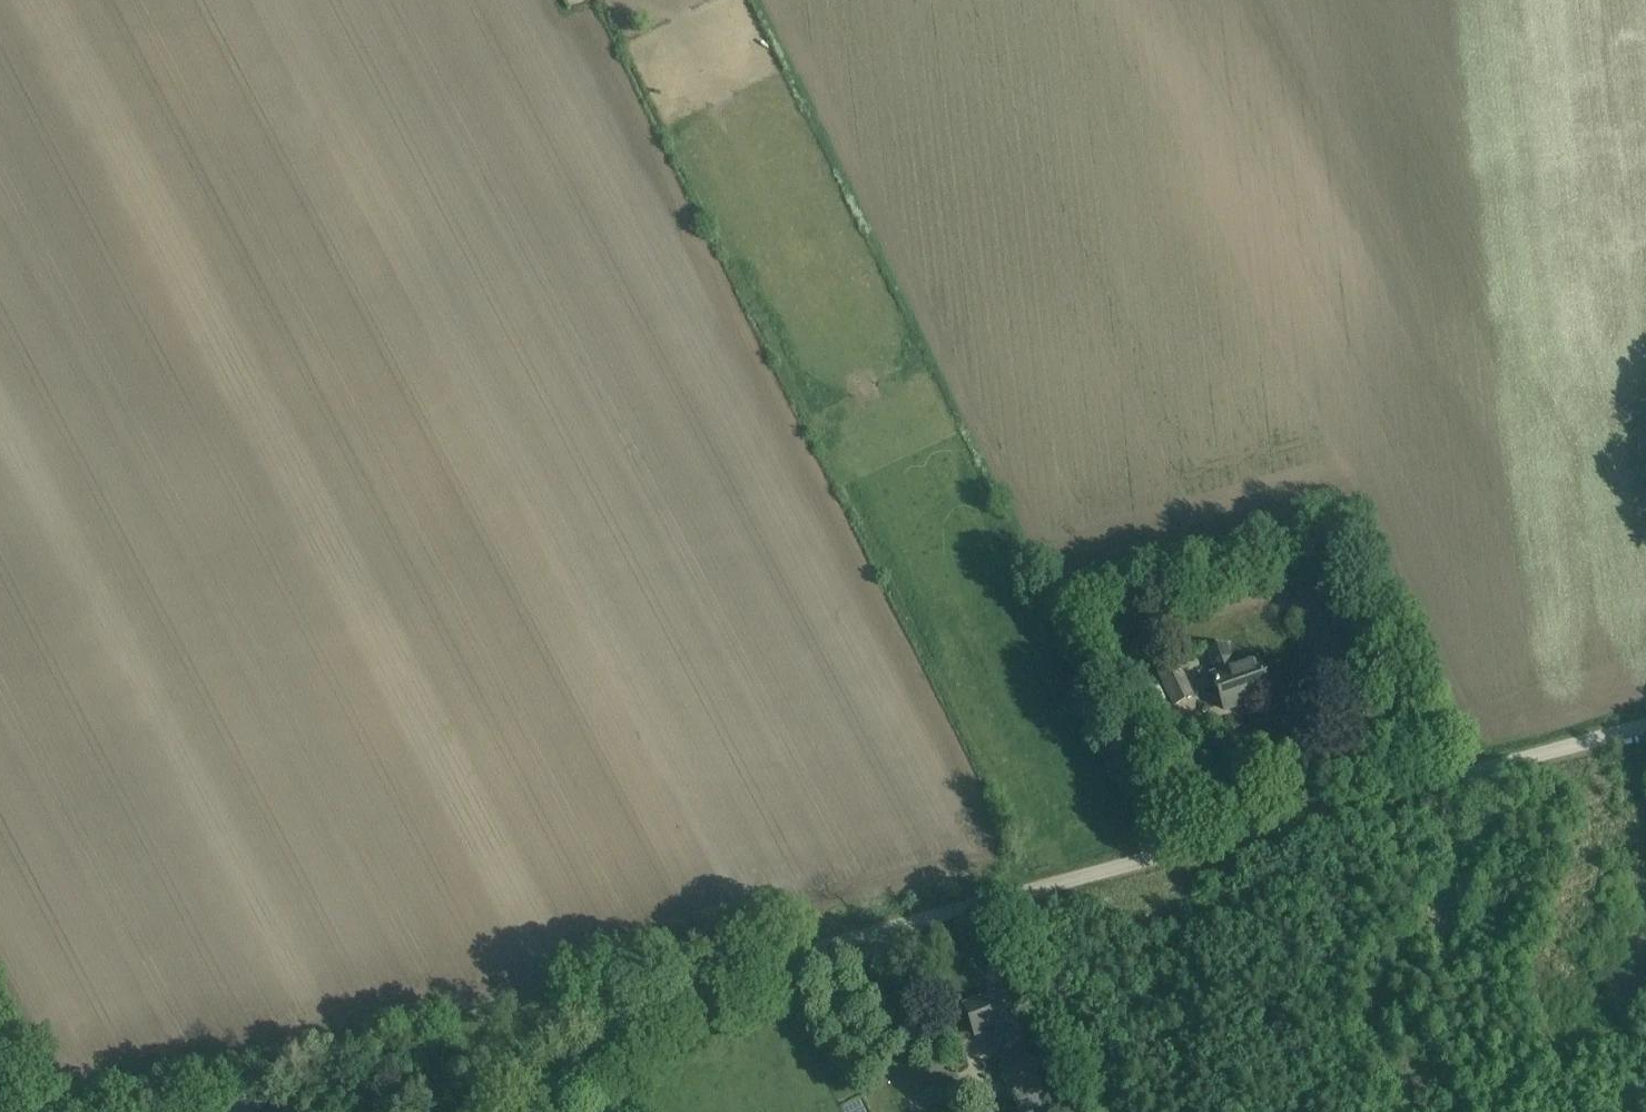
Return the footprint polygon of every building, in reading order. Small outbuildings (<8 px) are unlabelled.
[(1351,591),(1333,598),(1338,610),(1356,603),(1351,591)] [(1225,710),(1251,701),(1269,695),(1257,661),(1236,669),(1226,644),(1205,652),(1225,710)] [(1174,704),(1192,696),(1177,664),(1159,672),(1174,704)] [(1004,1067),(1001,1068),(1011,1096),(1037,1086),(1002,993),(965,1007),(975,1034),(989,1029),(1004,1067)]
